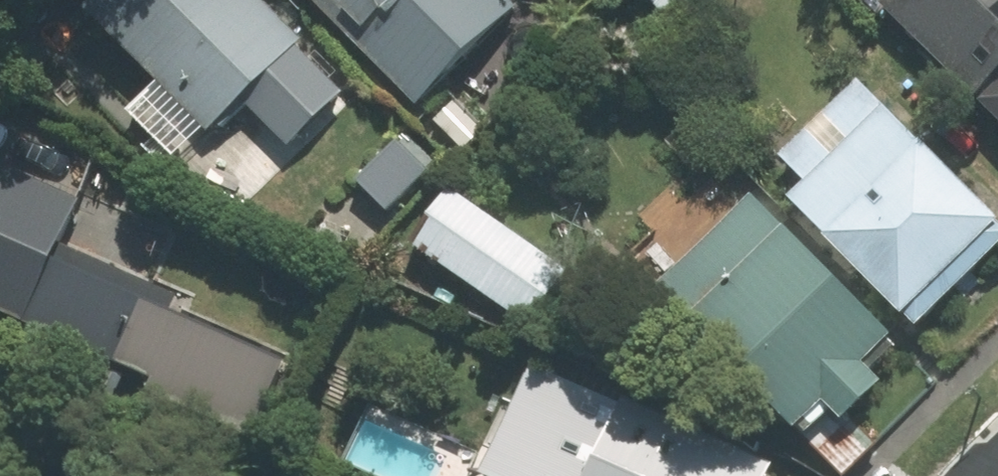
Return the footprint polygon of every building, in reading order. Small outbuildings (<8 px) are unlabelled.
[(260,0),(111,0),(83,28),(203,147),(305,44),(260,0)] [(528,0),(302,0),(409,116),(531,4),(528,0)] [(997,134),(997,0),(868,0),(997,134)] [(780,202),(907,336),(997,250),(997,228),(858,80),(772,162),(796,186),(780,202)] [(690,195),(677,182),(638,218),(652,234),(627,258),(792,436),(821,409),(837,426),(879,387),(864,370),(893,343),(725,162),(690,195)] [(0,174),(0,328),(21,336),(73,202),(0,174)] [(564,271),(449,193),(403,260),(518,338),(564,271)] [(139,301),(109,370),(150,388),(143,405),(253,452),(290,367),(139,301)] [(770,473),(622,400),(597,452),(577,442),(561,475),(768,475),(770,473)]
